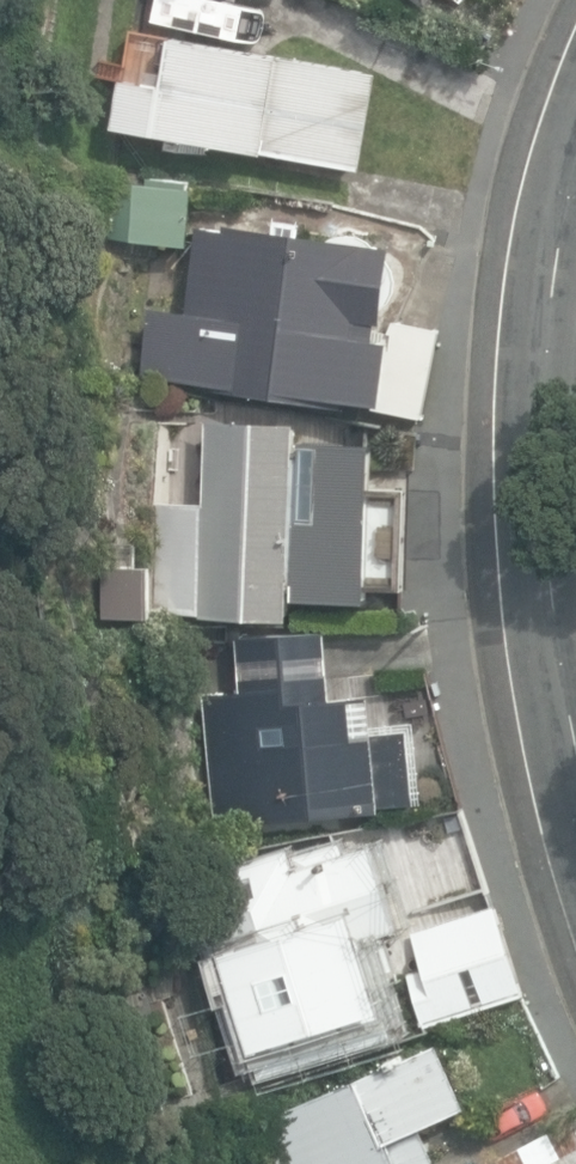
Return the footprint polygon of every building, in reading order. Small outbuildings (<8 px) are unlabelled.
[(117,128),(363,170),(381,70),(176,34),(167,86),(126,79),(117,128)] [(116,236),(191,244),(197,191),(122,183),(116,236)] [(144,374),(384,406),(393,337),(384,336),(397,241),(202,215),(190,309),(153,304),(144,374)] [(384,406),(427,412),(439,326),(396,320),(393,337),(384,406)] [(156,612),(298,618),(305,422),(208,418),(204,502),(160,501),(156,612)] [(306,605),(376,607),(376,594),(409,595),(411,495),(375,494),(376,448),(309,447),(306,605)] [(106,563),(106,616),(153,615),(152,564),(143,564),(143,551),(118,551),(118,563),(106,563)] [(218,824),(427,804),(419,723),(358,728),(356,705),(334,707),(327,630),(239,639),(243,689),(205,692),(218,824)] [(222,944),(262,1078),(398,1036),(379,973),(396,967),(386,934),(401,930),(374,841),(346,849),(344,841),(298,855),(295,844),(208,871),(206,866),(171,877),(194,953),(222,944)] [(411,972),(426,1020),(523,989),(496,905),(411,931),(423,968),(411,972)] [(262,1163),(429,1163),(438,1160),(423,1126),(468,1106),(441,1044),(247,1129),(262,1163)] [(503,1163),(575,1163),(575,1114),(498,1155),(503,1163)]
